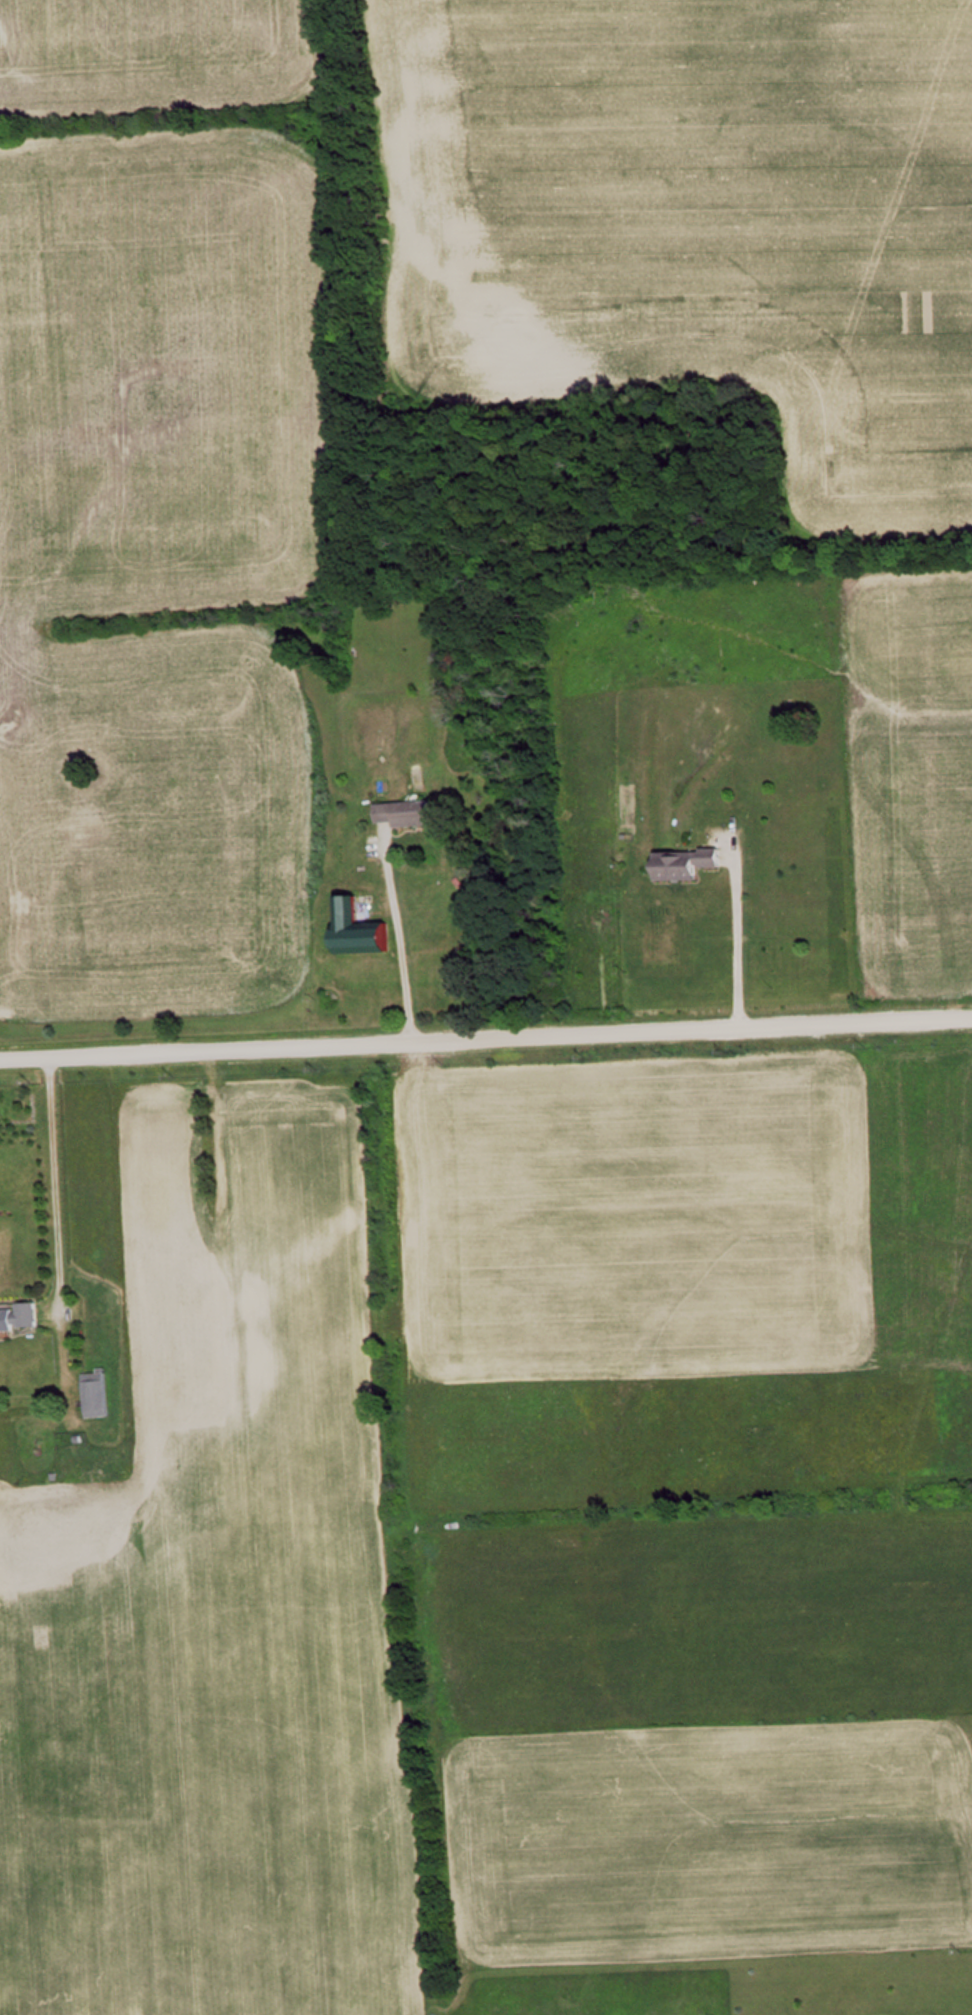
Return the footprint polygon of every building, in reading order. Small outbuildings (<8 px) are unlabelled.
[(400,825),(438,824),(438,800),(380,802),(380,822),(400,821),(400,825)] [(709,879),(708,866),(730,866),(730,849),(661,849),(661,880),(709,879)] [(403,923),(367,923),(367,894),(344,895),(345,946),(404,945),(403,923)] [(41,1329),(41,1303),(21,1303),(21,1308),(0,1309),(0,1329),(41,1329)] [(87,1371),(88,1416),(111,1416),(110,1371),(87,1371)]
